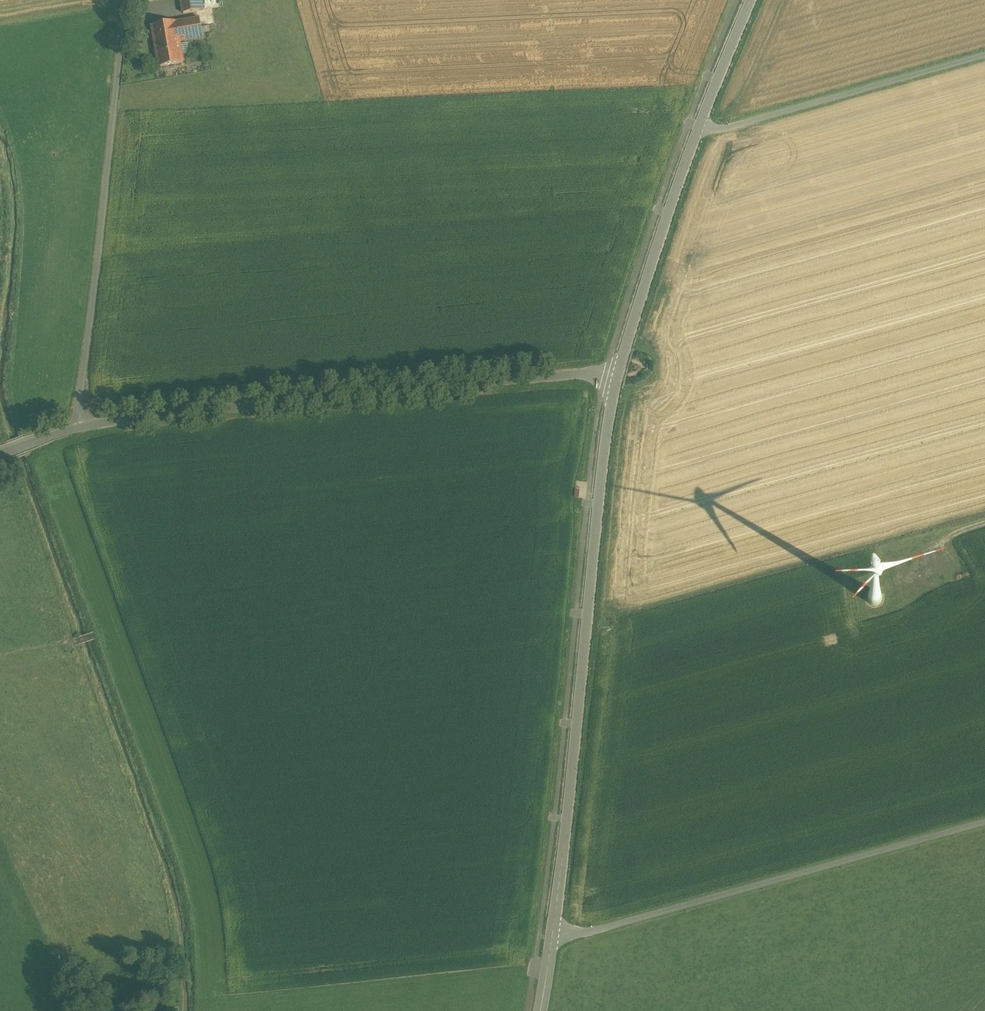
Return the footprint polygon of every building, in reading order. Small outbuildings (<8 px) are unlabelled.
[(183,13),(203,9),(202,0),(181,0),(183,13)] [(152,25),(154,40),(178,36),(179,41),(203,37),(202,33),(210,31),(209,26),(201,27),(199,17),(176,21),(152,25)] [(178,36),(154,40),(159,66),(183,62),(179,41),(178,36)] [(577,481),(576,488),(582,489),(582,498),(586,498),(587,481),(577,481)]
